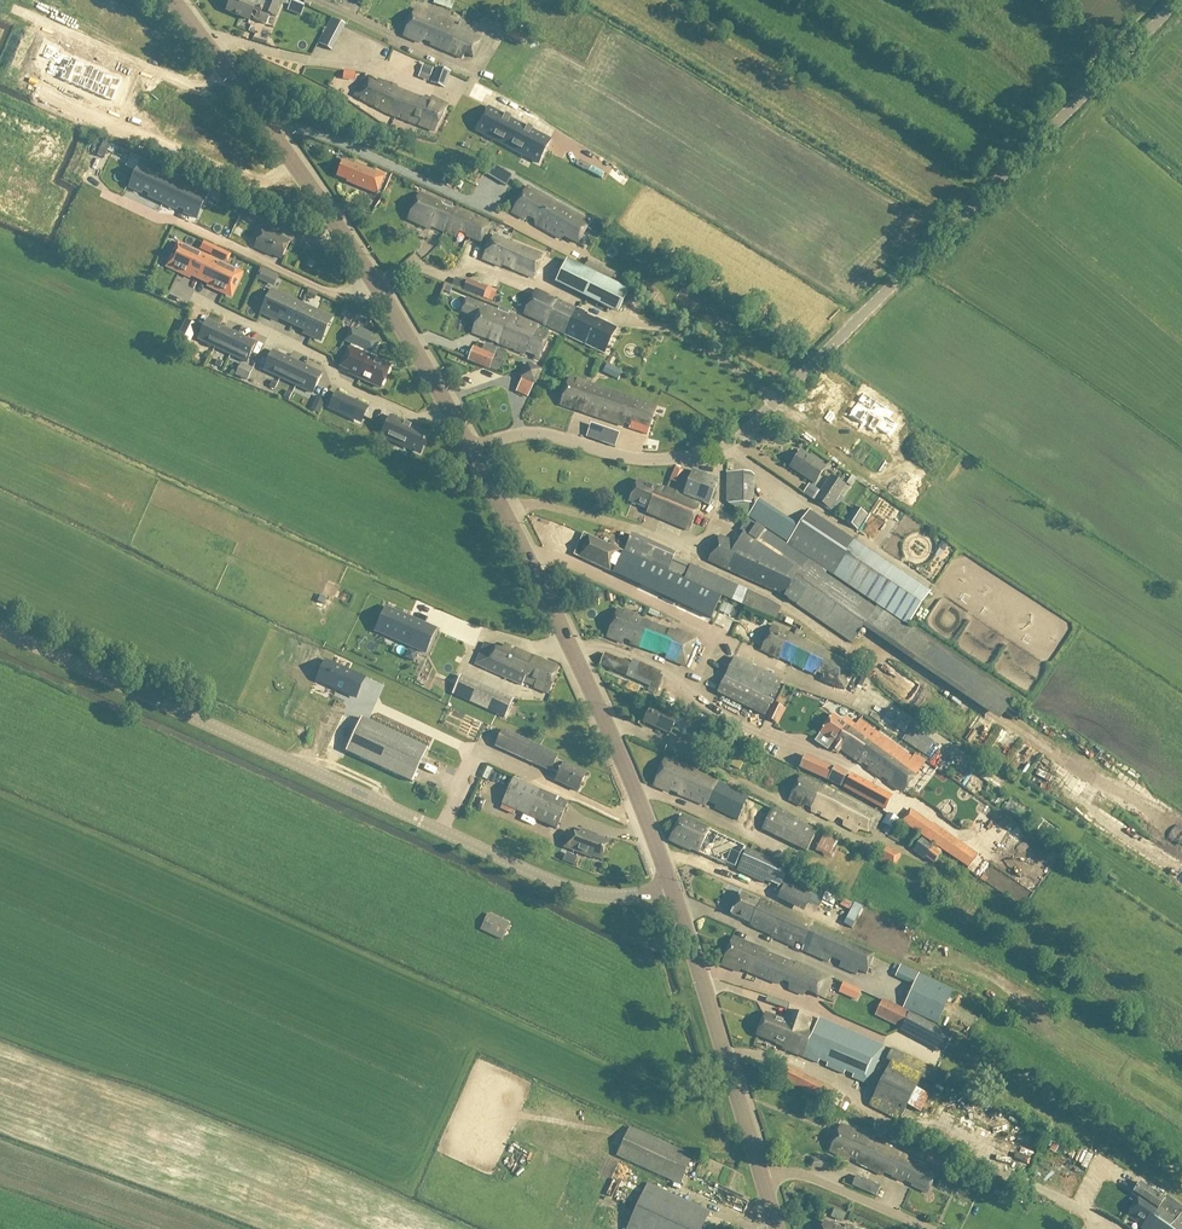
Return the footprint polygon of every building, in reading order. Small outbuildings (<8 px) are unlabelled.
[(226,13),(248,22),(251,17),(253,18),(252,21),(265,26),(269,16),(274,18),(280,4),(283,5),(284,2),(285,0),(265,0),(262,7),(246,0),(231,0),(226,13)] [(430,6),(448,12),(451,3),(443,0),(433,0),(430,6)] [(291,4),(287,12),(299,18),(303,10),(291,4)] [(480,41),(476,39),(414,10),(402,37),(419,44),(424,41),(430,44),(430,46),(460,60),(464,56),(472,59),(480,41)] [(332,20),(318,45),(331,52),(345,26),(332,20)] [(520,45),(524,37),(509,28),(505,36),(520,45)] [(45,75),(67,85),(77,62),(56,53),(57,51),(46,46),(41,58),(50,63),(45,75)] [(77,62),(67,85),(89,94),(99,72),(77,62)] [(436,69),(431,84),(444,89),(449,74),(436,69)] [(121,82),(99,72),(89,94),(111,104),(121,82)] [(342,84),(353,86),(355,75),(344,74),(342,84)] [(383,114),(396,90),(396,87),(377,80),(375,84),(365,77),(363,76),(363,77),(352,94),(383,114)] [(396,90),(383,114),(391,117),(434,133),(447,107),(431,98),(429,102),(411,96),(396,90)] [(488,110),(476,133),(506,148),(518,125),(488,110)] [(518,125),(506,148),(538,165),(550,142),(518,125)] [(93,136),(85,154),(110,165),(118,147),(93,136)] [(549,166),(555,152),(548,148),(541,163),(549,166)] [(352,167),(342,163),(336,178),(346,182),(345,184),(375,196),(383,177),(353,165),(352,167)] [(163,205),(173,183),(140,167),(130,189),(141,195),(143,192),(149,195),(148,198),(163,205)] [(201,207),(206,198),(173,183),(163,205),(177,211),(178,209),(185,212),(184,214),(195,220),(200,211),(202,207),(201,207)] [(589,224),(526,188),(511,214),(523,221),(528,218),(534,222),(534,226),(560,241),(563,238),(577,245),(589,224)] [(443,233),(454,210),(451,208),(452,205),(443,202),(443,204),(440,203),(418,195),(407,221),(429,230),(430,228),(443,233)] [(454,210),(443,233),(455,238),(459,233),(465,236),(465,238),(481,245),(488,226),(454,210)] [(259,228),(264,218),(251,211),(246,221),(259,228)] [(399,232),(390,227),(386,233),(396,238),(399,232)] [(281,261),(289,243),(274,236),(275,235),(264,229),(254,250),(270,257),(270,256),(281,261)] [(532,279),(542,257),(493,237),(482,261),(500,268),(502,267),(532,279)] [(212,256),(215,250),(208,246),(205,253),(212,256)] [(201,281),(210,261),(181,247),(170,269),(191,279),(192,277),(201,281)] [(219,260),(222,253),(215,250),(212,256),(219,260)] [(209,287),(230,297),(240,275),(210,261),(201,281),(210,285),(209,287)] [(581,268),(612,284),(616,277),(584,261),(581,268)] [(559,275),(554,287),(619,316),(629,293),(572,268),(567,278),(559,275)] [(272,283),(275,277),(262,270),(258,279),(263,282),(265,279),(272,283)] [(466,282),(462,292),(481,299),(485,290),(466,282)] [(278,319),(291,325),(300,306),(272,292),(261,314),(277,321),(278,319)] [(554,303),(547,300),(548,299),(534,292),(523,315),(542,325),(541,326),(603,356),(615,329),(555,300),(554,303)] [(497,311),(466,300),(461,313),(475,319),(471,334),(495,344),(496,345),(508,316),(507,316),(509,313),(498,308),(497,310),(497,311)] [(331,320),(300,306),(291,325),(305,332),(304,334),(320,342),(331,320)] [(538,362),(545,345),(548,337),(548,336),(535,331),(537,328),(508,316),(496,345),(523,356),(524,353),(535,357),(534,360),(538,362)] [(199,341),(215,348),(224,330),(207,322),(199,341)] [(186,323),(179,338),(190,344),(197,328),(186,323)] [(215,348),(231,356),(239,337),(224,330),(215,348)] [(356,334),(350,346),(372,355),(377,343),(356,334)] [(231,356),(247,364),(256,345),(239,337),(231,356)] [(349,349),(340,368),(349,372),(348,375),(380,390),(389,368),(367,358),(365,358),(360,356),(360,354),(349,349)] [(467,362),(488,370),(493,358),(472,350),(467,362)] [(281,379),(289,361),(273,353),(264,372),(281,379)] [(606,365),(611,367),(615,360),(610,358),(606,365)] [(296,387),(305,368),(289,361),(281,379),(296,387)] [(250,369),(239,364),(234,375),(245,380),(250,369)] [(605,379),(610,369),(600,364),(595,373),(605,379)] [(515,393),(527,399),(533,386),(534,386),(540,373),(527,367),(521,380),(515,393)] [(296,387),(313,394),(321,376),(305,368),(296,387)] [(568,379),(559,406),(622,428),(623,424),(630,427),(627,434),(645,440),(655,407),(583,383),(583,384),(568,379)] [(360,424),(367,409),(356,404),(355,405),(344,400),(345,399),(336,395),(329,410),(360,424)] [(900,421),(862,395),(847,417),(886,443),(900,421)] [(403,426),(390,420),(382,437),(397,444),(398,443),(407,447),(407,449),(419,454),(423,445),(423,446),(425,443),(424,443),(427,437),(410,429),(409,429),(404,426),(403,426)] [(814,485),(824,469),(800,453),(789,469),(814,485)] [(887,464),(877,478),(910,500),(919,486),(887,464)] [(726,505),(749,506),(749,475),(731,475),(731,467),(726,467),(726,505)] [(637,482),(628,503),(646,511),(645,514),(681,529),(683,525),(690,528),(701,505),(708,507),(718,482),(692,472),(686,488),(682,496),(673,492),(673,493),(662,488),(660,491),(637,482)] [(850,487),(855,480),(851,477),(845,485),(850,487)] [(830,478),(813,503),(827,512),(828,511),(844,487),(830,478)] [(870,490),(858,501),(879,523),(891,512),(870,490)] [(853,508),(843,522),(857,532),(867,517),(853,508)] [(786,545),(826,572),(906,627),(929,593),(808,512),(786,545)] [(826,572),(786,545),(747,521),(746,521),(738,532),(742,535),(737,545),(719,537),(708,563),(755,585),(757,583),(765,587),(764,589),(783,598),(851,645),(861,630),(962,698),(999,723),(1013,702),(875,608),(874,610),(823,576),(826,572)] [(911,522),(897,530),(903,539),(916,531),(911,522)] [(681,578),(687,566),(673,559),(675,554),(630,535),(623,551),(681,578)] [(587,537),(578,558),(609,573),(609,571),(612,573),(612,574),(711,620),(721,599),(587,537)] [(940,545),(937,550),(942,553),(946,548),(940,545)] [(775,621),(781,607),(690,566),(683,580),(775,621)] [(429,645),(419,641),(424,630),(407,622),(408,619),(388,610),(379,629),(398,638),(396,642),(425,655),(429,645)] [(645,615),(654,620),(656,615),(647,610),(645,615)] [(718,610),(714,619),(720,621),(724,613),(718,610)] [(623,613),(616,611),(606,638),(621,644),(624,640),(629,642),(629,645),(657,656),(659,654),(665,656),(664,660),(684,668),(695,640),(675,631),(674,635),(668,633),(668,632),(642,621),(639,618),(623,612),(623,613)] [(793,637),(772,628),(760,651),(778,661),(779,660),(813,677),(816,674),(822,677),(822,681),(844,690),(854,669),(800,641),(803,635),(796,632),(793,637)] [(501,651),(484,644),(474,666),(521,686),(523,682),(534,687),(533,689),(548,696),(559,670),(504,646),(501,651)] [(408,652),(404,660),(412,664),(416,655),(408,652)] [(622,663),(603,655),(598,666),(624,678),(631,663),(623,660),(622,663)] [(764,717),(781,683),(734,659),(716,694),(764,717)] [(326,664),(317,682),(354,699),(363,680),(326,664)] [(626,682),(657,690),(661,675),(630,667),(626,682)] [(512,702),(460,677),(452,695),(504,720),(512,702)] [(676,719),(677,718),(652,706),(643,723),(669,735),(671,730),(676,719)] [(434,739),(450,746),(453,740),(466,745),(475,725),(457,718),(458,714),(446,709),(434,739)] [(842,723),(832,717),(820,735),(841,750),(841,752),(860,765),(863,765),(867,768),(867,770),(880,780),(882,778),(887,782),(886,784),(899,793),(902,794),(925,762),(914,755),(911,759),(859,722),(855,728),(844,720),(842,723)] [(411,784),(427,751),(361,720),(345,753),(411,784)] [(683,731),(681,735),(681,736),(698,744),(705,730),(687,721),(683,731)] [(900,723),(896,729),(904,734),(908,728),(900,723)] [(562,766),(555,762),(557,757),(502,731),(494,748),(549,774),(550,772),(558,775),(555,782),(577,793),(585,775),(563,765),(562,766)] [(927,759),(934,746),(907,732),(901,745),(927,759)] [(733,745),(710,733),(705,742),(729,754),(733,745)] [(804,758),(798,770),(840,788),(841,787),(847,775),(837,770),(835,769),(834,771),(804,758)] [(665,759),(653,787),(667,793),(668,792),(677,796),(704,806),(707,804),(714,807),(714,810),(737,821),(739,818),(747,799),(665,759)] [(1037,773),(1033,779),(1042,784),(1045,778),(1037,773)] [(847,775),(841,787),(883,810),(889,799),(847,775)] [(871,835),(879,817),(833,793),(799,777),(787,802),(833,823),(836,819),(843,822),(842,826),(856,833),(859,831),(871,835)] [(555,830),(567,804),(513,780),(501,806),(555,830)] [(887,814),(881,824),(892,832),(898,821),(887,814)] [(737,873),(747,848),(680,817),(669,842),(689,852),(691,851),(697,853),(697,855),(726,868),(730,866),(735,868),(736,872),(737,873)] [(933,825),(923,839),(967,869),(977,856),(933,825)] [(591,837),(591,835),(580,831),(578,837),(569,833),(563,849),(590,859),(591,858),(601,862),(608,843),(591,837)] [(838,842),(823,835),(823,836),(819,843),(815,852),(828,859),(838,842)] [(933,865),(941,855),(921,840),(912,851),(924,860),(925,859),(933,865)] [(771,864),(746,852),(737,873),(763,885),(771,864)] [(891,869),(894,863),(880,857),(877,864),(891,869)] [(1024,903),(1029,894),(1023,891),(1018,900),(1024,903)] [(769,906),(740,894),(730,916),(753,926),(752,929),(770,937),(770,938),(792,948),(794,943),(802,947),(801,951),(827,963),(828,962),(831,960),(840,964),(838,968),(855,976),(857,972),(865,976),(873,958),(847,946),(847,947),(811,930),(813,923),(769,905),(769,906)] [(838,908),(848,912),(851,906),(842,901),(838,908)] [(479,931),(503,943),(511,927),(487,915),(479,931)] [(794,966),(768,955),(768,954),(732,938),(721,967),(738,973),(741,968),(748,971),(747,972),(778,985),(781,982),(788,985),(788,991),(802,996),(807,992),(823,999),(831,980),(795,963),(794,966)] [(951,992),(899,967),(894,978),(912,987),(902,1008),(937,1024),(951,992)] [(838,995),(856,1002),(860,992),(843,985),(838,995)] [(896,1008),(882,1002),(875,1016),(900,1028),(907,1014),(896,1008)] [(808,1031),(812,1021),(787,1012),(783,1022),(764,1015),(756,1037),(783,1048),(782,1050),(815,1064),(817,1059),(825,1063),(823,1069),(843,1077),(846,1072),(853,1075),(851,1081),(868,1088),(885,1048),(818,1020),(813,1033),(808,1031)] [(890,1065),(868,1108),(898,1123),(920,1080),(890,1065)] [(792,1072),(787,1082),(789,1083),(795,1086),(801,1076),(792,1072)] [(818,1085),(813,1095),(830,1104),(835,1093),(818,1085)] [(1015,1134),(1019,1125),(1014,1123),(1017,1115),(1010,1112),(1003,1129),(1015,1134)] [(883,1175),(894,1152),(876,1144),(865,1135),(859,1133),(854,1133),(840,1127),(828,1153),(847,1162),(849,1158),(856,1161),(856,1164),(881,1177),(883,1175)] [(678,1185),(691,1158),(629,1129),(616,1157),(678,1185)] [(889,1135),(877,1129),(872,1139),(885,1145),(889,1135)] [(894,1152),(883,1175),(890,1178),(901,1183),(905,1180),(911,1183),(911,1187),(927,1195),(935,1177),(926,1172),(928,1168),(894,1152)] [(810,1159),(810,1169),(820,1170),(820,1168),(827,1168),(827,1159),(817,1159),(817,1158),(810,1159)] [(952,1178),(957,1167),(946,1162),(940,1172),(952,1178)] [(875,1197),(880,1187),(856,1177),(852,1187),(875,1197)] [(708,1213),(647,1185),(627,1228),(701,1228),(708,1213)] [(1139,1185),(1131,1197),(1137,1201),(1126,1218),(1141,1228),(1181,1228),(1181,1209),(1165,1197),(1163,1201),(1139,1185)] [(841,1224),(844,1217),(832,1212),(829,1220),(841,1224)]
